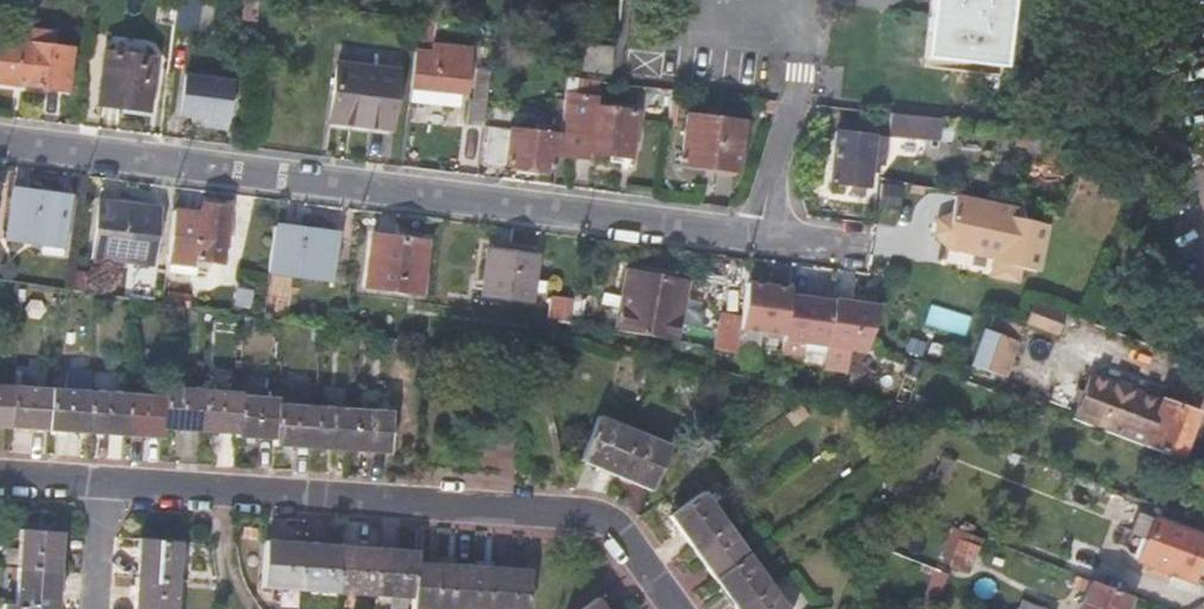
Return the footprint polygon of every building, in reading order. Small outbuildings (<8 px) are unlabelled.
[(169,24),(187,26),(189,0),(172,0),(169,24)] [(1002,65),(1010,0),(931,0),(925,56),(1002,65)] [(412,18),(402,103),(456,110),(458,94),(466,95),(472,50),(428,45),(430,21),(421,20),(417,19),(412,18)] [(8,28),(7,42),(29,45),(30,31),(8,28)] [(30,31),(29,45),(7,42),(0,42),(0,83),(66,90),(71,50),(49,47),(50,34),(30,31)] [(585,45),(582,71),(608,74),(611,49),(585,45)] [(102,53),(97,104),(147,109),(153,60),(102,53)] [(337,65),(330,122),(390,130),(397,72),(337,65)] [(484,127),(491,69),(479,68),(474,102),(472,102),(469,125),(484,127)] [(184,75),(179,115),(206,119),(204,127),(227,129),(233,80),(184,75)] [(636,113),(594,108),(597,83),(566,79),(563,101),(556,157),(588,161),(588,153),(630,158),(636,113)] [(669,90),(668,105),(681,107),(683,91),(669,90)] [(556,157),(563,101),(554,100),(552,126),(512,121),(511,130),(488,128),(485,162),(555,171),(556,157)] [(942,118),(889,113),(887,135),(937,141),(942,118)] [(687,116),(682,166),(737,173),(743,123),(687,116)] [(837,131),(832,180),(868,184),(874,136),(837,131)] [(37,254),(61,257),(62,248),(69,198),(12,190),(5,240),(39,244),(37,254)] [(1024,208),(953,196),(947,230),(974,236),(973,243),(998,248),(993,277),(1016,281),(1019,268),(1037,271),(1046,225),(1022,220),(1024,208)] [(99,201),(90,257),(151,264),(159,209),(99,201)] [(173,210),(165,262),(178,262),(177,274),(194,276),(196,263),(220,263),(227,208),(202,205),(201,214),(173,210)] [(272,225),(266,273),(330,281),(336,233),(272,225)] [(372,234),(365,288),(420,294),(426,242),(372,234)] [(487,250),(481,297),(530,303),(532,285),(544,287),(545,275),(534,273),(535,255),(487,250)] [(616,332),(675,342),(685,283),(625,274),(616,332)] [(784,327),(789,291),(770,288),(771,282),(746,278),(740,320),(740,321),(784,327)] [(790,284),(771,282),(770,288),(789,291),(789,288),(790,284)] [(789,291),(784,327),(782,347),(802,349),(804,336),(827,339),(833,294),(789,288),(789,291)] [(165,306),(186,308),(189,295),(168,292),(165,306)] [(833,294),(827,339),(824,359),(862,364),(865,345),(880,299),(833,292),(833,294)] [(549,294),(546,320),(569,324),(573,297),(549,294)] [(918,311),(887,303),(882,317),(904,325),(904,326),(912,329),(918,311)] [(1032,304),(1027,319),(1056,331),(1061,317),(1032,304)] [(740,321),(740,320),(719,316),(715,350),(716,350),(736,353),(740,321)] [(881,317),(873,342),(897,350),(904,326),(904,325),(882,317),(881,317)] [(1014,340),(984,328),(969,367),(1000,378),(1014,340)] [(1074,407),(1070,418),(1178,459),(1195,413),(1160,400),(1160,402),(1157,408),(1141,401),(1085,380),(1081,392),(1074,407)] [(388,453),(391,412),(277,405),(278,397),(239,396),(238,392),(165,388),(164,396),(0,385),(0,427),(161,437),(162,429),(235,433),(236,437),(274,440),(274,446),(388,453)] [(1063,403),(1074,407),(1081,392),(1070,387),(1063,403)] [(913,395),(907,411),(919,415),(926,399),(913,395)] [(1157,408),(1160,402),(1143,395),(1141,401),(1157,408)] [(597,414),(578,458),(650,488),(667,444),(597,414)] [(736,608),(787,608),(746,551),(703,492),(669,516),(736,608)] [(1138,561),(1193,580),(1203,549),(1203,536),(1153,517),(1138,561)] [(18,564),(15,605),(3,605),(3,608),(57,608),(61,533),(20,529),(18,564)] [(979,538),(962,532),(948,564),(965,571),(979,538)] [(134,608),(175,608),(180,540),(139,537),(134,608)] [(265,539),(262,586),(413,599),(412,608),(413,608),(528,608),(530,571),(416,562),(416,551),(265,539)] [(1099,562),(1091,581),(1123,593),(1131,573),(1099,562)] [(1091,582),(1080,608),(1127,608),(1132,597),(1091,582)] [(598,599),(583,608),(605,608),(598,599)] [(1021,601),(1018,608),(1043,608),(1021,601)]
